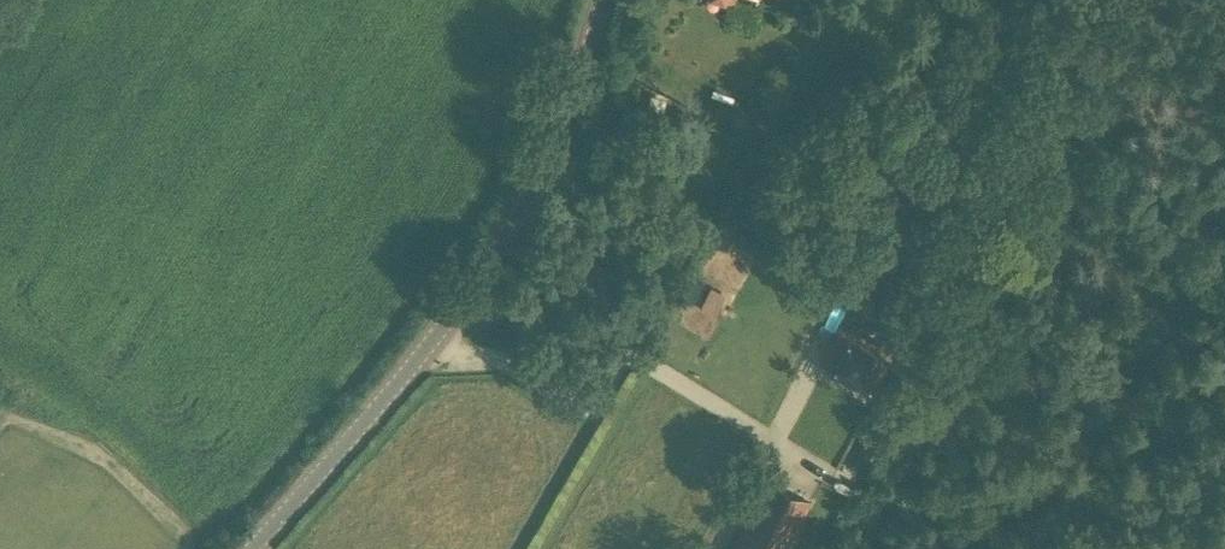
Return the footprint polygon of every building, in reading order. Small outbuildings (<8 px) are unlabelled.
[(923,56),(932,42),(919,34),(910,49),(923,56)] [(893,348),(841,322),(835,335),(843,339),(830,366),(873,388),(893,348)] [(811,500),(766,477),(730,548),(786,548),(811,500)]
